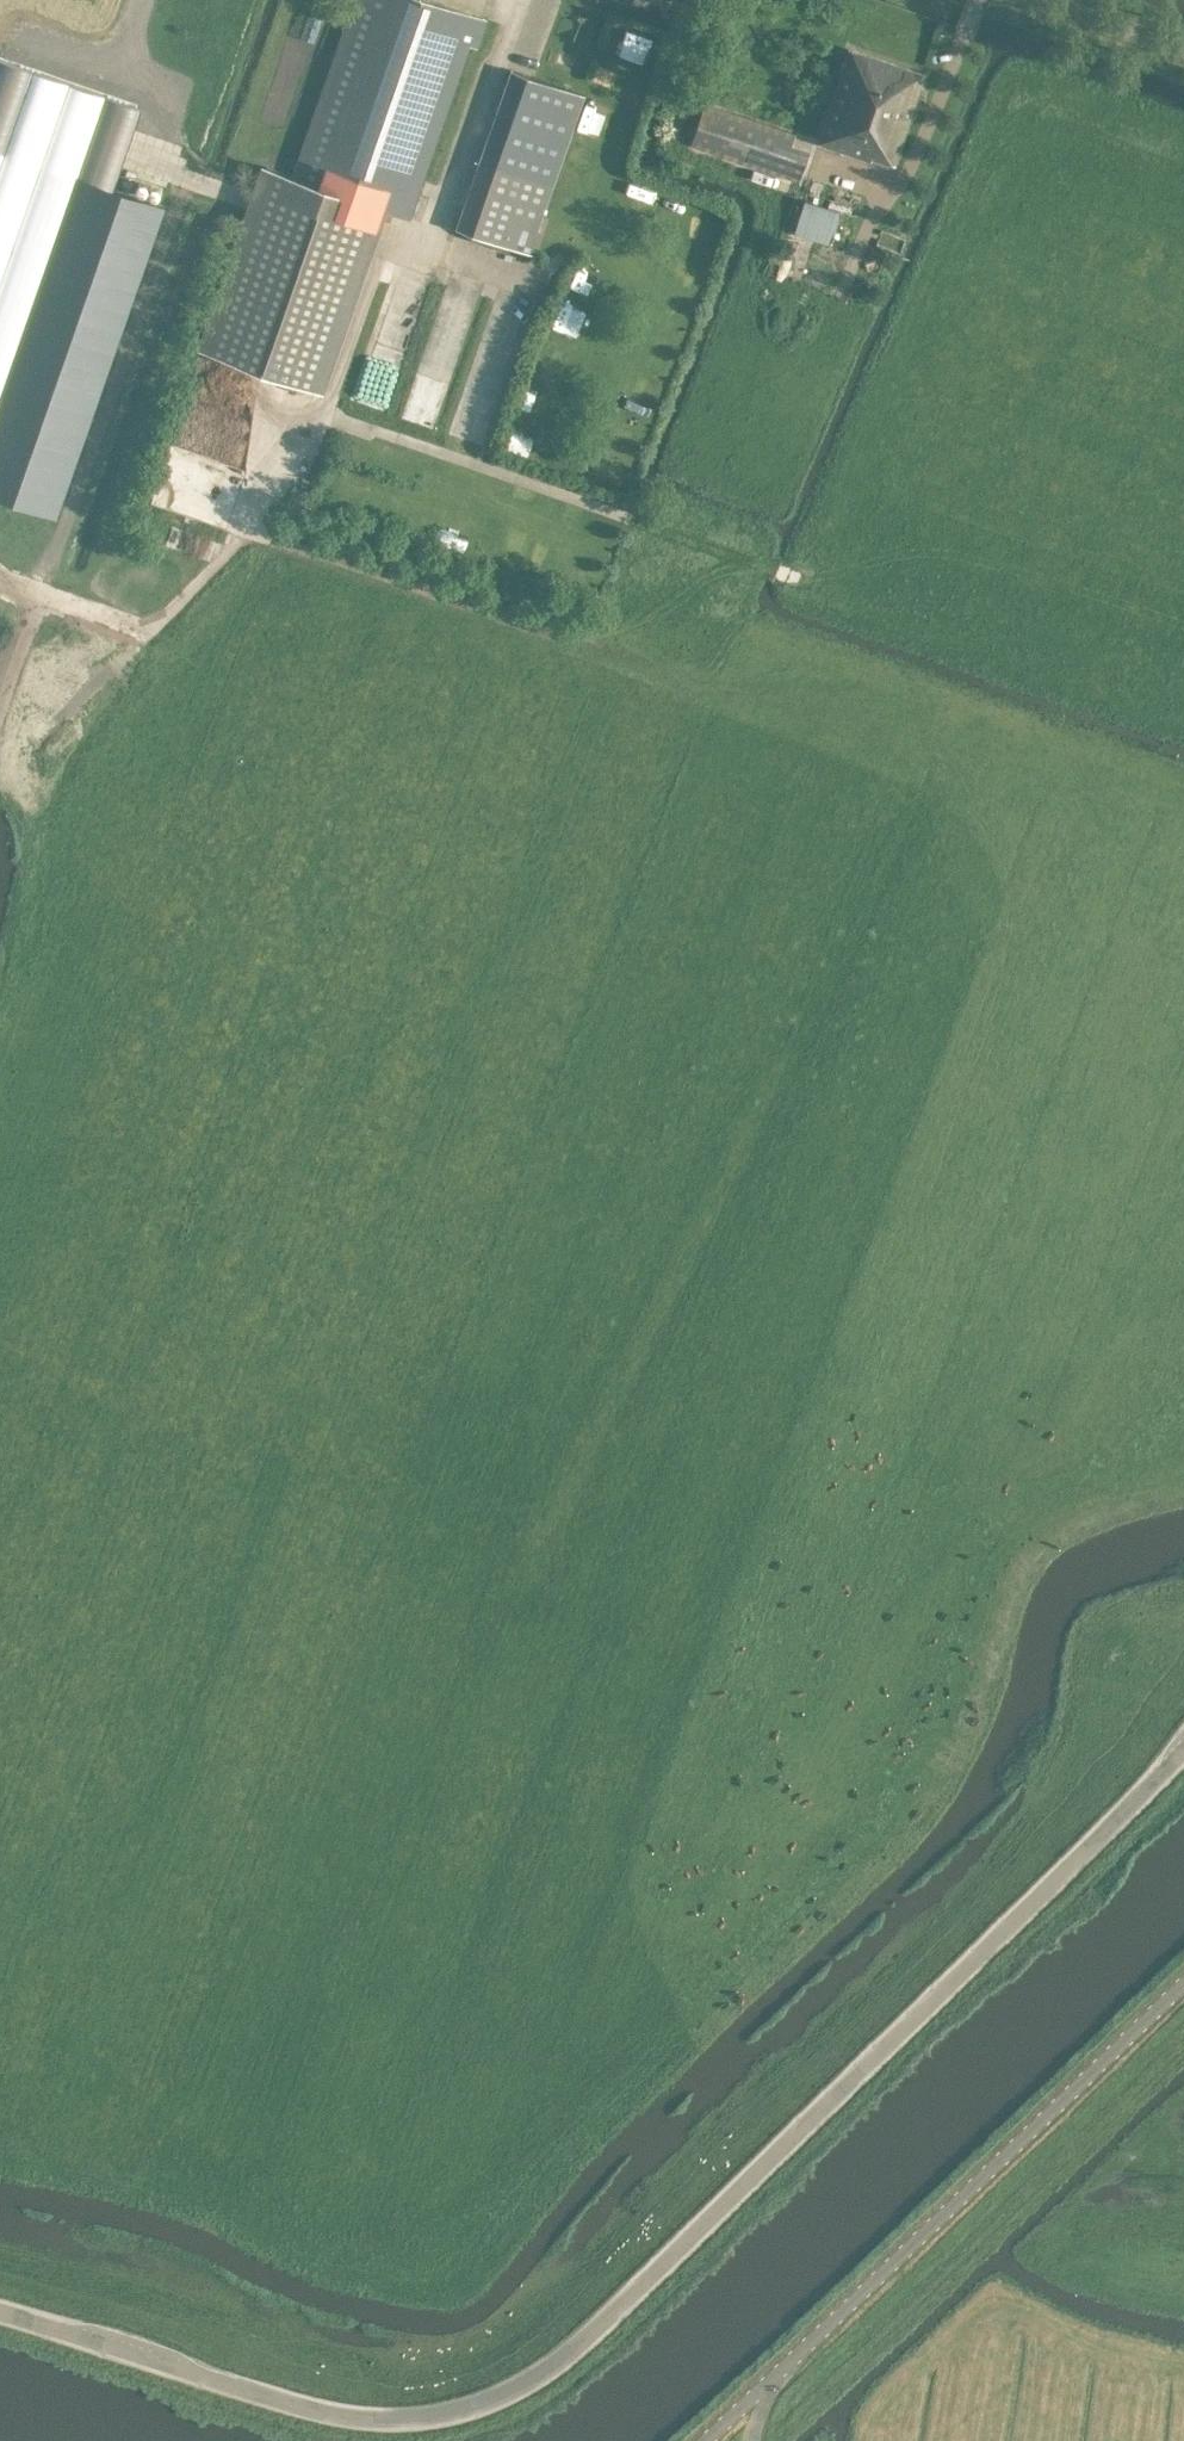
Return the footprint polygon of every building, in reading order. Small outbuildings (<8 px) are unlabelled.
[(317,389),(380,205),(408,215),(468,42),(477,45),(486,18),(434,0),(352,0),(291,174),(265,165),(250,209),(202,349),(317,389)] [(610,2),(626,8),(629,0),(611,0),(610,2)] [(870,159),(871,156),(893,163),(924,71),(848,45),(816,141),(870,159)] [(57,509),(163,204),(107,184),(135,103),(0,56),(0,489),(57,509)] [(456,226),(528,251),(583,93),(510,68),(456,226)] [(690,143),(801,179),(813,138),(730,111),(702,102),(690,143)] [(839,209),(803,198),(793,230),(829,241),(839,209)] [(598,284),(605,267),(581,257),(573,274),(598,284)] [(585,323),(593,294),(568,287),(560,316),(585,323)] [(553,325),(544,353),(569,362),(578,334),(553,325)] [(156,578),(160,600),(171,598),(168,576),(156,578)]
